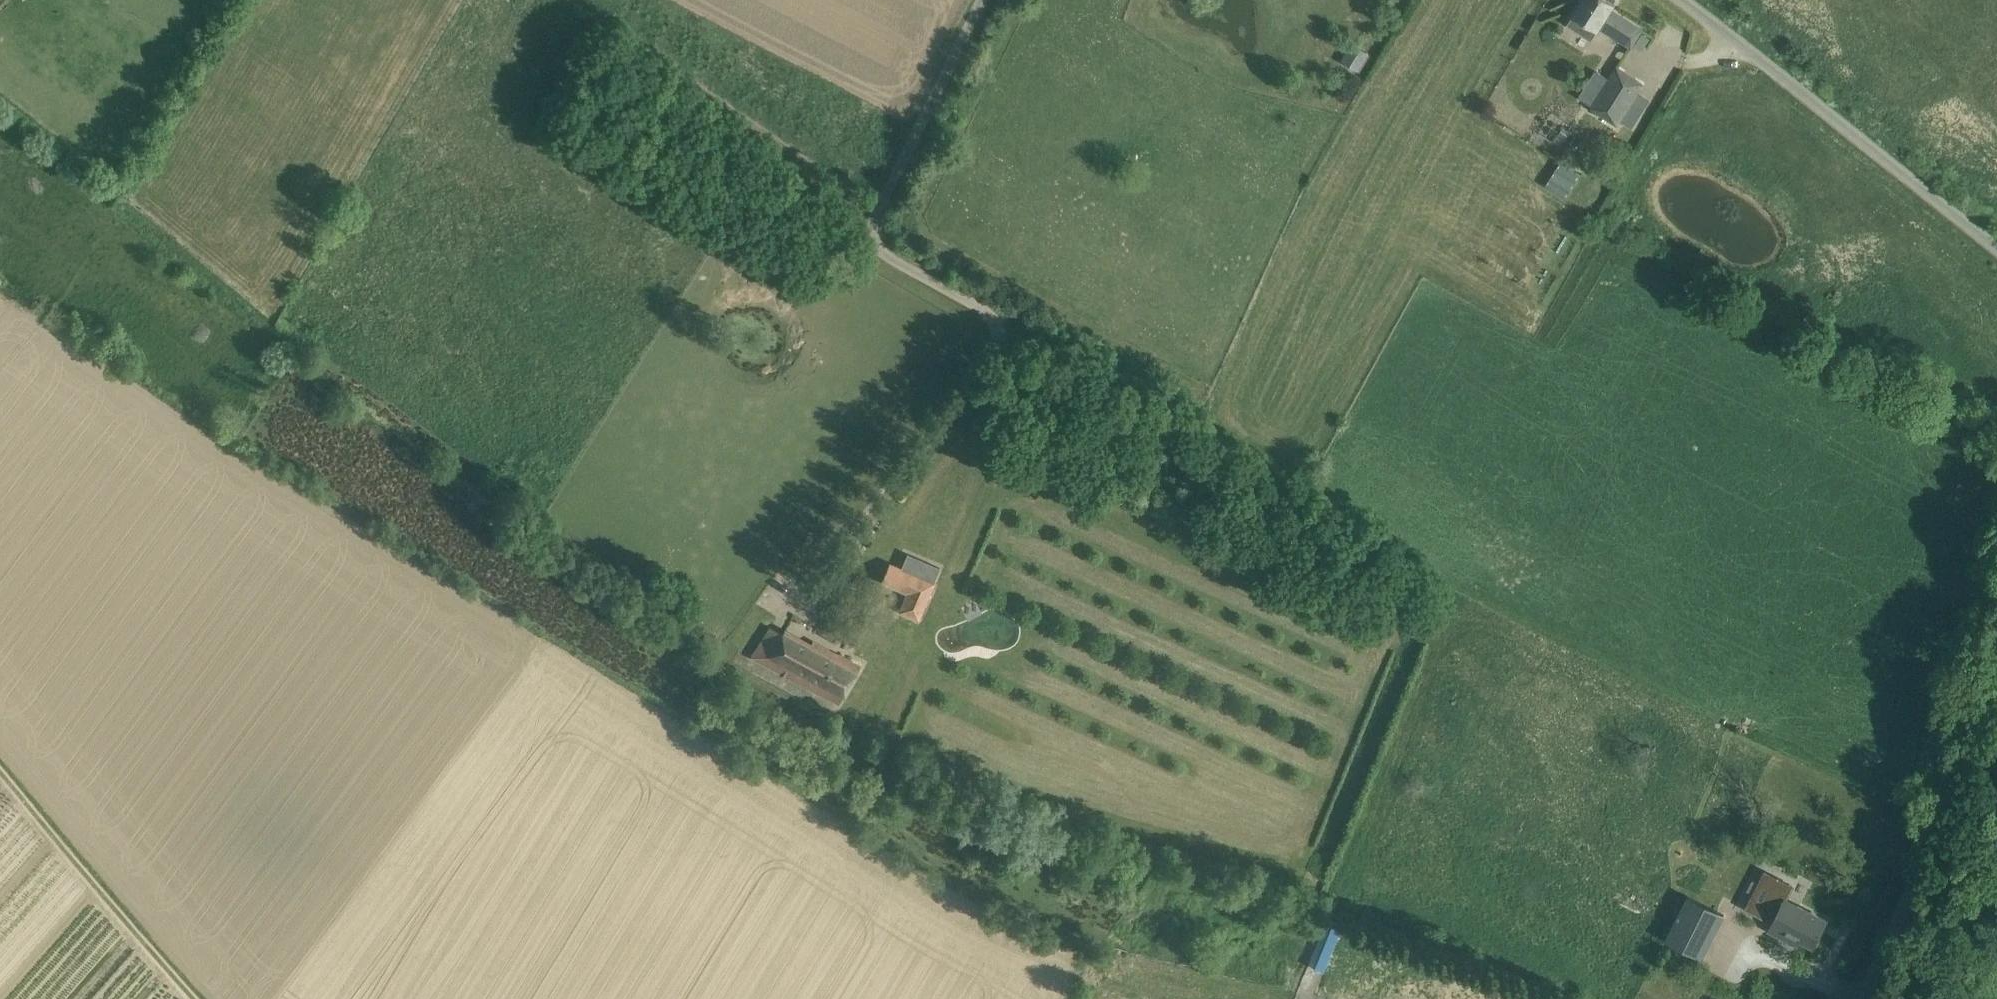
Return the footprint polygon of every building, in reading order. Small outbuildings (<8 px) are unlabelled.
[(1604,22),(1615,29),(1621,20),(1610,13),(1612,9),(1616,3),(1611,0),(1583,0),(1568,24),(1592,39),(1601,26),(1604,22)] [(1615,29),(1604,22),(1601,26),(1631,46),(1642,29),(1612,9),(1610,13),(1621,20),(1615,29)] [(1335,63),(1355,73),(1365,52),(1345,42),(1335,63)] [(1592,107),(1618,123),(1644,82),(1618,66),(1592,107)] [(901,567),(892,587),(907,593),(899,611),(919,620),(935,582),(934,582),(941,567),(908,553),(902,567),(901,567)] [(820,692),(841,703),(861,665),(840,654),(839,654),(813,640),(811,644),(785,630),(783,633),(771,627),(754,658),(820,693),(820,692)] [(1778,877),(1763,908),(1777,915),(1774,922),(1770,929),(1799,944),(1799,943),(1802,938),(1815,945),(1827,920),(1799,905),(1798,906),(1786,900),(1794,885),(1778,877)] [(1688,895),(1667,938),(1703,958),(1725,914),(1688,895)]
